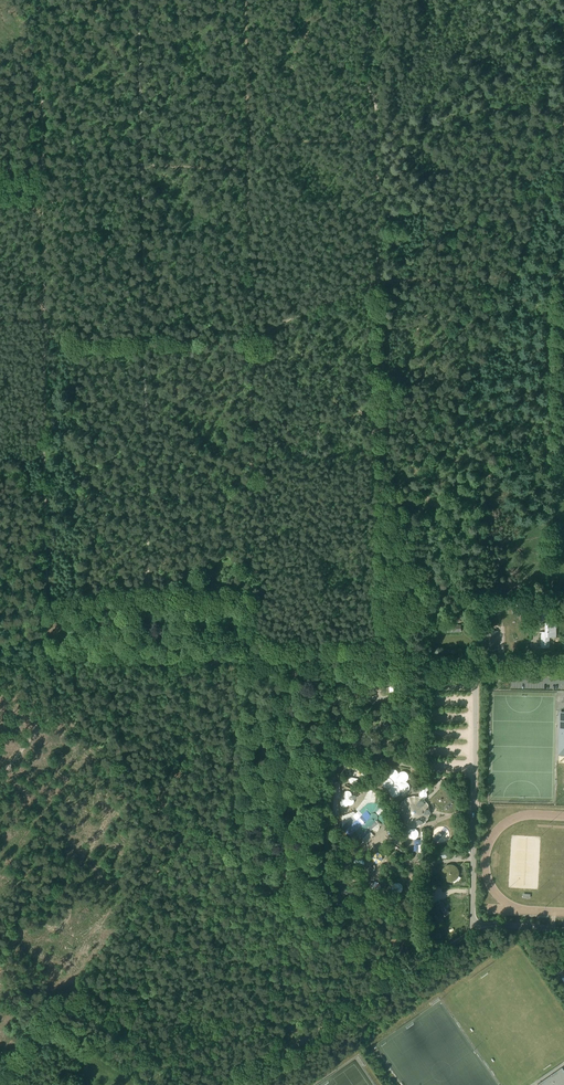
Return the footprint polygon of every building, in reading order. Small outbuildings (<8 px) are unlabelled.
[(556,637),(556,636),(556,622),(545,622),(545,632),(542,632),(542,634),(541,634),(541,648),(549,648),(549,637),(556,637)] [(386,682),(388,691),(394,690),(392,681),(386,682)] [(362,779),(364,770),(347,767),(346,776),(362,779)] [(421,787),(416,791),(421,797),(426,793),(421,787)] [(342,827),(356,843),(379,823),(381,825),(383,823),(386,818),(386,814),(384,807),(378,803),(368,802),(342,827)] [(417,804),(414,804),(410,809),(411,815),(415,818),(419,817),(421,814),(423,816),(426,812),(426,809),(423,806),(420,808),(417,804)] [(416,835),(413,826),(405,829),(408,838),(416,835)] [(459,874),(459,873),(459,872),(458,871),(458,870),(458,869),(457,868),(456,867),(455,866),(454,866),(454,865),(453,865),(452,865),(451,865),(450,865),(449,865),(448,865),(447,865),(446,865),(446,866),(445,866),(444,867),(443,868),(443,869),(442,870),(442,871),(442,872),(442,873),(442,874),(442,875),(442,876),(443,877),(443,878),(444,878),(444,879),(445,879),(445,880),(446,880),(447,881),(448,881),(449,881),(450,881),(451,881),(452,881),(453,881),(454,881),(454,880),(455,880),(456,879),(457,878),(457,877),(458,877),(458,876),(458,875),(459,874)] [(367,881),(368,888),(378,887),(378,880),(367,881)] [(449,912),(443,903),(434,909),(438,913),(441,918),(449,912)] [(341,1050),(353,1043),(349,1037),(338,1044),(341,1050)] [(562,1067),(537,1084),(538,1084),(563,1084),(563,1070),(562,1067)]
